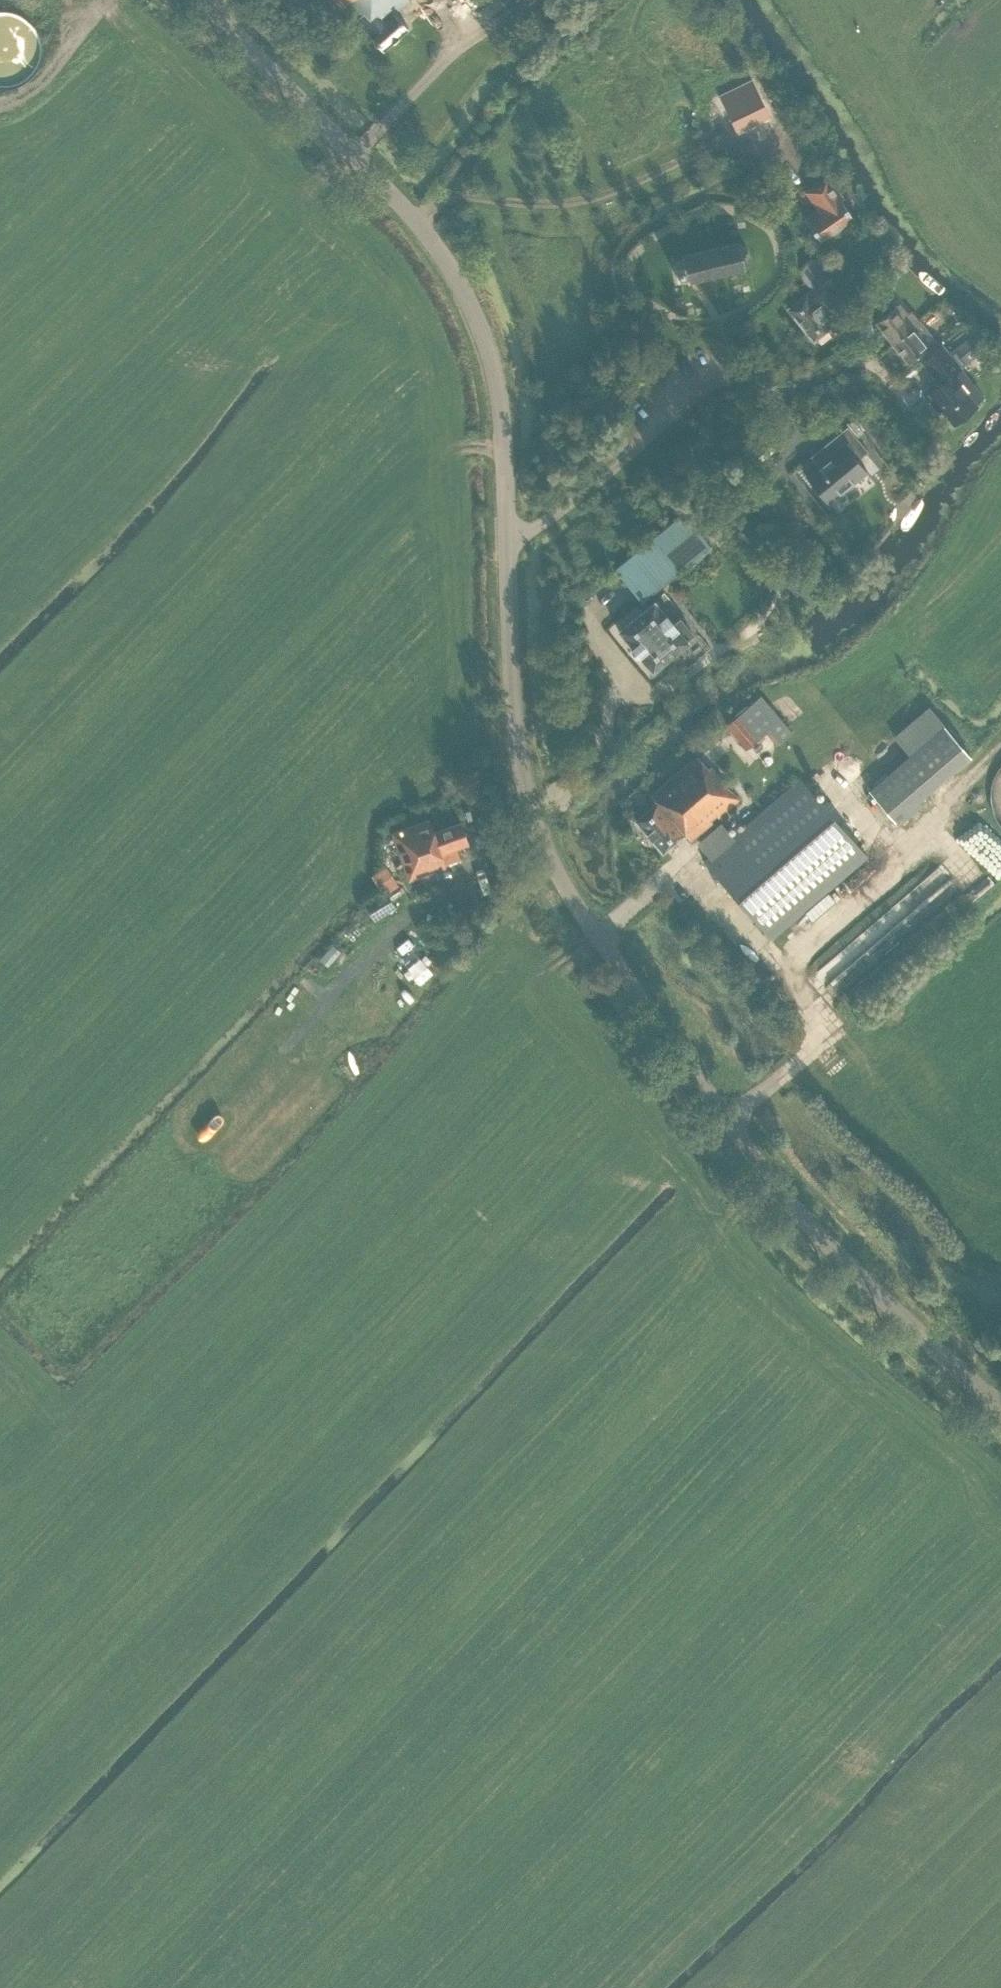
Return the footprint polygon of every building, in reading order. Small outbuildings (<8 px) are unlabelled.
[(408,27),(397,14),(410,2),(409,0),(334,0),(354,21),(357,19),(370,33),(369,34),(383,49),(408,27)] [(719,94),(738,132),(770,116),(751,78),(719,94)] [(829,159),(821,144),(809,151),(817,166),(829,159)] [(841,199),(844,197),(829,174),(804,190),(816,209),(805,216),(821,241),(854,219),(841,199)] [(736,241),(681,254),(682,258),(673,260),(677,279),(686,277),(687,280),(742,267),(743,266),(747,257),(746,249),(738,242),(736,241)] [(828,319),(843,308),(829,290),(839,282),(819,257),(814,257),(809,258),(803,263),(801,266),(800,271),(801,276),(802,279),(805,283),(808,285),(813,287),(788,307),(814,340),(833,325),(828,319)] [(900,303),(875,322),(893,344),(919,322),(912,312),(909,314),(900,303)] [(938,345),(919,322),(893,344),(908,362),(914,357),(917,362),(921,359),(938,345)] [(981,393),(941,343),(938,345),(921,359),(940,383),(929,393),(954,425),(979,404),(974,398),(981,393)] [(864,447),(847,426),(823,446),(832,457),(808,477),(828,502),(865,472),(852,457),(864,447)] [(605,464),(612,459),(608,453),(600,458),(605,464)] [(710,544),(683,511),(614,568),(640,601),(710,544)] [(654,672),(690,643),(656,602),(620,631),(634,648),(633,648),(639,656),(640,655),(654,672)] [(769,728),(779,740),(792,729),(761,692),(725,723),(745,747),(769,728)] [(967,758),(926,710),(895,738),(909,755),(868,790),(894,820),(967,758)] [(758,782),(730,749),(706,769),(695,757),(651,795),(656,801),(635,819),(662,851),(683,833),(689,840),(758,782)] [(992,790),(992,798),(994,807),(997,815),(1000,822),(1000,765),(996,773),(993,781),(992,790)] [(705,861),(771,938),(867,857),(801,779),(705,861)] [(442,853),(468,843),(461,823),(434,832),(430,820),(393,833),(410,880),(446,866),(442,853)] [(501,889),(488,875),(466,897),(479,910),(501,889)] [(395,910),(387,896),(367,908),(375,921),(395,910)] [(903,914),(909,925),(910,924),(913,929),(937,915),(927,899),(903,914)]
